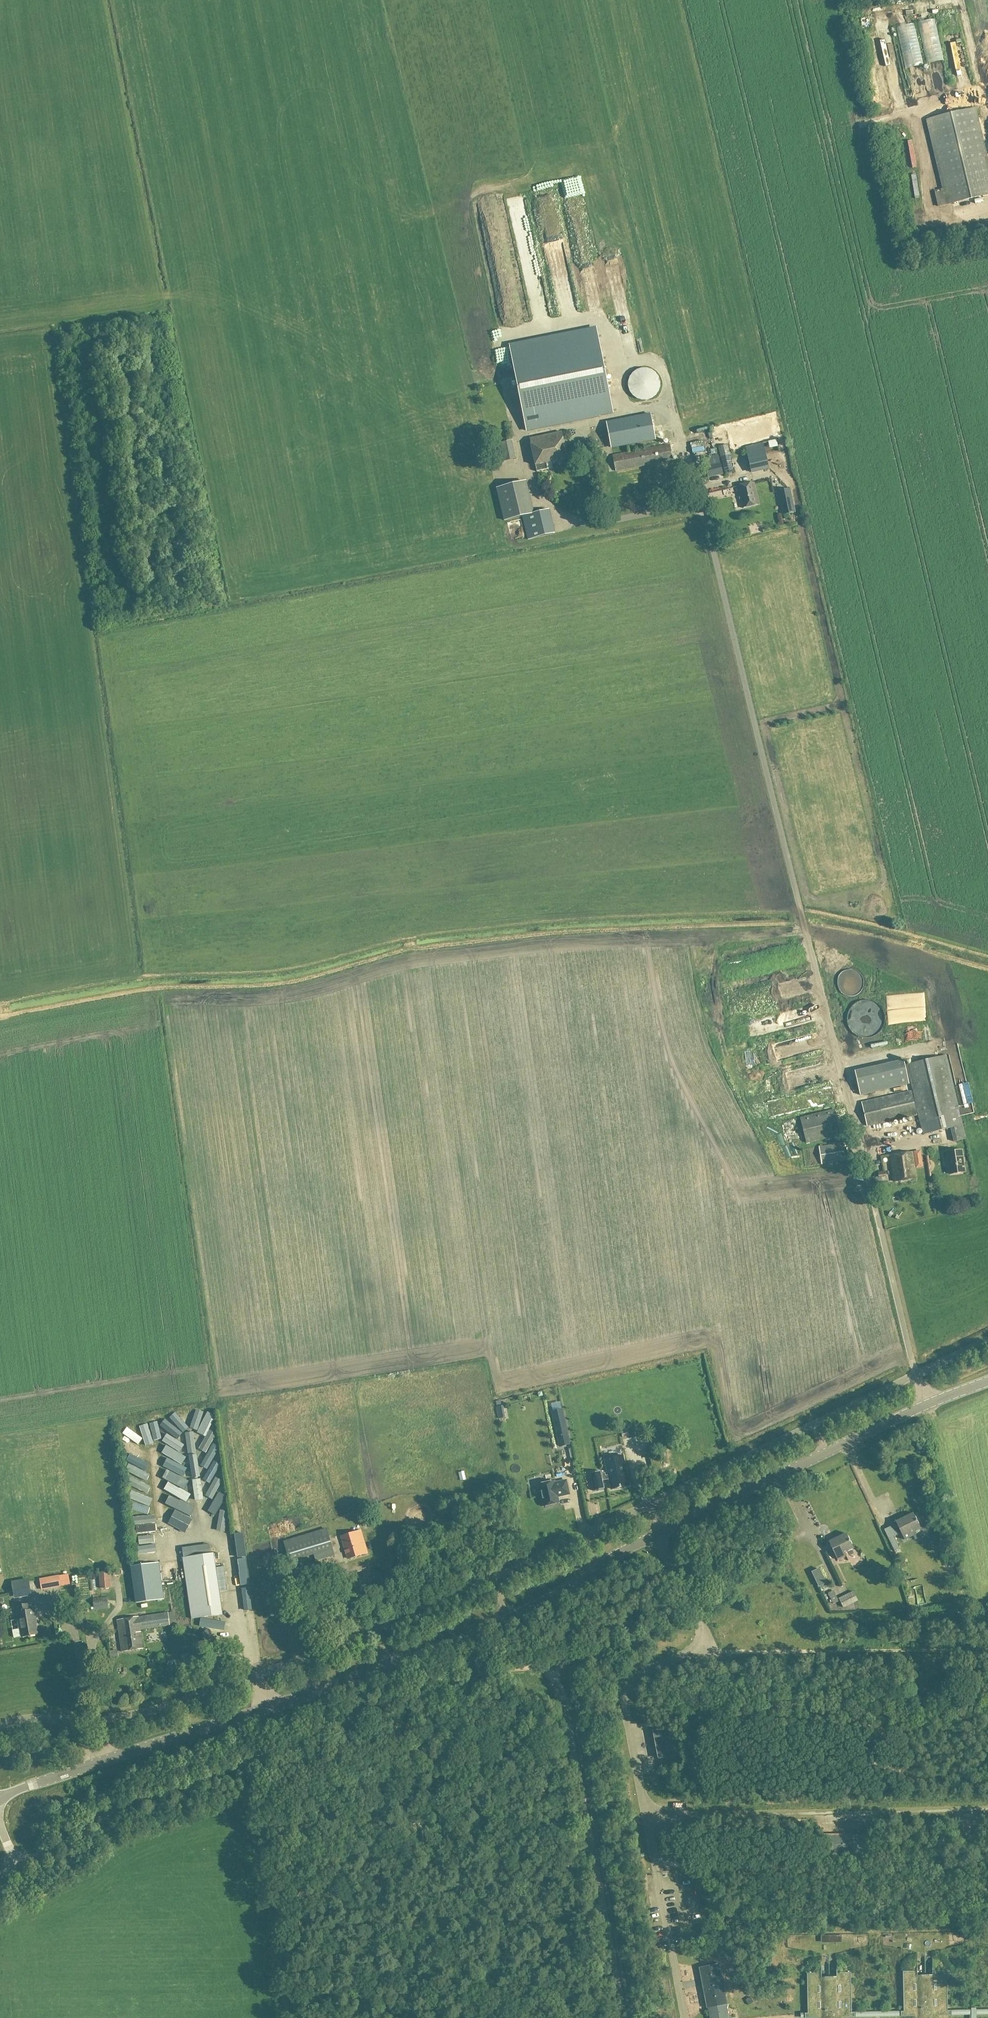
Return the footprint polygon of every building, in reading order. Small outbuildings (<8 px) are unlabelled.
[(887,68),(900,65),(891,26),(878,29),(887,68)] [(922,56),(915,29),(902,33),(908,59),(922,56)] [(975,108),(927,120),(947,205),(987,195),(987,162),(975,108)] [(554,218),(551,199),(538,201),(540,215),(546,214),(547,219),(554,218)] [(493,253),(496,265),(509,261),(506,250),(493,253)] [(613,413),(606,381),(596,329),(510,346),(521,398),(528,430),(613,413)] [(652,371),(647,369),(642,369),(635,371),(632,374),(629,379),(628,386),(630,394),(635,399),(643,400),(653,398),(659,391),(660,385),(659,378),(655,374),(652,371)] [(650,414),(606,423),(611,447),(654,439),(650,414)] [(562,432),(530,439),(537,472),(548,470),(546,463),(567,459),(562,432)] [(762,444),(745,448),(751,472),(768,468),(762,444)] [(669,445),(613,456),(616,472),(672,461),(669,445)] [(733,472),(727,445),(718,447),(724,474),(733,472)] [(514,459),(513,453),(500,456),(501,462),(514,459)] [(720,464),(706,467),(708,477),(722,474),(720,464)] [(522,516),(533,514),(525,482),(497,489),(504,521),(522,516)] [(742,508),(759,504),(754,483),(737,487),(742,508)] [(722,492),(725,499),(733,496),(730,487),(716,492),(717,494),(722,492)] [(797,502),(794,488),(778,492),(783,515),(794,513),(792,503),(797,502)] [(533,514),(522,516),(528,540),(553,534),(548,511),(533,514)] [(841,994),(845,997),(851,997),(856,996),(860,993),(863,989),(864,983),(863,978),(860,974),(855,971),(850,970),(845,971),(841,974),(838,979),(837,984),(838,989),(841,994)] [(852,1031),(856,1035),(862,1037),(868,1037),(874,1035),(879,1032),(883,1027),(885,1021),(885,1015),(883,1010),(879,1005),(874,1002),(869,1000),(863,1000),(857,1002),(853,1005),(849,1010),(848,1015),(847,1021),(849,1026),(852,1031)] [(923,1135),(950,1128),(954,1142),(966,1139),(962,1125),(946,1056),(907,1065),(913,1091),(923,1135)] [(904,1061),(855,1072),(860,1095),(909,1084),(904,1061)] [(911,1092),(862,1103),(867,1126),(917,1115),(911,1092)] [(835,1110),(800,1119),(806,1143),(841,1134),(835,1110)] [(913,1124),(894,1126),(894,1137),(914,1136),(913,1124)] [(845,1161),(842,1144),(818,1148),(821,1164),(845,1161)] [(965,1172),(962,1151),(947,1153),(950,1174),(965,1172)] [(894,1182),(916,1179),(913,1152),(890,1155),(894,1182)] [(213,1405),(197,1406),(201,1445),(218,1444),(216,1431),(207,1432),(206,1429),(215,1428),(213,1405)] [(168,1411),(172,1436),(188,1434),(188,1431),(197,1430),(194,1408),(177,1410),(168,1411)] [(552,1412),(559,1447),(570,1445),(562,1409),(552,1412)] [(163,1439),(171,1437),(165,1411),(157,1413),(163,1439)] [(147,1440),(160,1438),(158,1416),(151,1416),(151,1420),(144,1421),(147,1440)] [(191,1458),(188,1458),(192,1484),(200,1483),(197,1459),(200,1458),(196,1433),(182,1435),(185,1453),(190,1452),(191,1458)] [(161,1441),(145,1442),(149,1490),(164,1488),(161,1441)] [(122,1448),(141,1457),(144,1450),(124,1442),(122,1448)] [(164,1458),(183,1468),(186,1463),(172,1455),(175,1448),(166,1443),(163,1446),(169,1450),(164,1458)] [(224,1455),(212,1444),(204,1452),(210,1458),(201,1467),(207,1473),(224,1455)] [(661,1468),(656,1446),(647,1448),(653,1470),(661,1468)] [(600,1471),(590,1474),(594,1492),(604,1489),(603,1481),(609,1480),(611,1489),(629,1485),(622,1456),(605,1460),(608,1475),(606,1476),(605,1473),(601,1474),(600,1471)] [(143,1477),(145,1472),(126,1462),(124,1467),(143,1477)] [(220,1465),(205,1480),(210,1485),(225,1470),(220,1465)] [(144,1489),(147,1484),(128,1472),(125,1477),(144,1489)] [(550,1493),(554,1493),(562,1492),(559,1478),(547,1481),(547,1479),(531,1482),(535,1504),(537,1503),(538,1505),(546,1503),(546,1501),(551,1500),(550,1493)] [(128,1490),(142,1497),(145,1491),(131,1484),(128,1490)] [(209,1503),(215,1509),(229,1496),(223,1489),(209,1503)] [(164,1510),(167,1529),(173,1528),(192,1536),(195,1536),(194,1531),(177,1524),(172,1524),(170,1509),(164,1510),(166,1505),(165,1492),(159,1493),(152,1490),(150,1494),(153,1510),(155,1511),(164,1510)] [(127,1504),(149,1508),(151,1501),(129,1496),(127,1504)] [(485,1501),(475,1503),(476,1511),(486,1510),(485,1501)] [(138,1524),(134,1534),(153,1541),(156,1532),(148,1529),(153,1514),(135,1508),(130,1522),(138,1524)] [(912,1514),(896,1522),(905,1540),(914,1536),(912,1532),(919,1529),(912,1514)] [(283,1541),(289,1561),(313,1554),(315,1561),(334,1555),(326,1528),(283,1541)] [(367,1553),(361,1531),(341,1537),(348,1559),(367,1553)] [(829,1542),(838,1560),(846,1556),(845,1552),(852,1549),(845,1534),(829,1542)] [(894,1537),(888,1539),(894,1552),(900,1549),(894,1537)] [(245,1549),(239,1550),(243,1575),(250,1573),(245,1549)] [(215,1565),(214,1554),(183,1558),(192,1619),(222,1615),(219,1592),(229,1590),(225,1564),(215,1565)] [(163,1561),(165,1586),(173,1586),(172,1560),(163,1561)] [(163,1599),(158,1562),(131,1567),(136,1604),(163,1599)] [(828,1588),(826,1583),(819,1568),(812,1572),(819,1587),(821,1591),(828,1588)] [(98,1573),(100,1590),(111,1588),(109,1572),(98,1573)] [(59,1575),(39,1579),(41,1590),(61,1587),(59,1575)] [(246,1601),(253,1601),(252,1578),(245,1578),(246,1601)] [(33,1593),(32,1584),(15,1586),(16,1596),(33,1593)] [(838,1599),(843,1609),(858,1601),(853,1591),(838,1599)] [(93,1599),(93,1608),(108,1607),(108,1598),(93,1599)] [(29,1605),(16,1607),(18,1620),(19,1620),(22,1637),(37,1634),(35,1619),(34,1610),(30,1611),(29,1605)] [(237,1631),(243,1628),(236,1611),(229,1614),(237,1631)] [(138,1617),(117,1620),(122,1652),(143,1649),(140,1630),(170,1626),(168,1613),(138,1617)] [(46,1633),(48,1643),(56,1642),(54,1632),(46,1633)] [(653,1731),(659,1759),(678,1755),(672,1728),(653,1731)] [(863,1834),(822,1835),(823,1856),(864,1855),(863,1834)] [(685,1864),(686,1873),(696,1872),(695,1863),(685,1864)] [(719,1964),(699,1968),(707,2008),(709,2017),(718,2017),(728,2016),(728,2017),(729,2017),(726,2005),(727,2005),(719,1964)] [(974,2011),(948,2011),(947,1971),(932,1971),(933,1976),(918,1976),(918,1972),(903,1972),(904,2012),(878,2012),(878,2017),(915,2017),(937,2017),(937,2016),(974,2016),(974,2011)] [(878,2017),(878,2012),(852,2013),(851,1973),(836,1973),(836,1977),(822,1978),(822,1973),(807,1973),(808,2014),(805,2014),(808,2014),(808,2017),(841,2017),(863,2017),(878,2017)]
